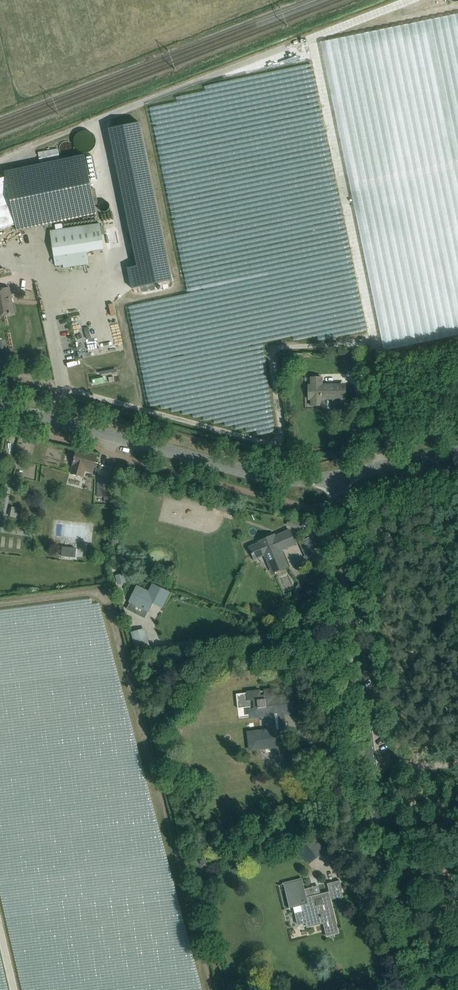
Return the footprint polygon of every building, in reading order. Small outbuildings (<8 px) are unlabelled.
[(140,122),(109,129),(137,266),(128,268),(132,289),(172,280),(140,122)] [(15,224),(17,230),(97,214),(85,155),(4,172),(6,178),(0,179),(0,229),(15,224)] [(56,230),(50,231),(54,257),(55,257),(86,252),(87,252),(104,249),(100,223),(63,229),(62,225),(62,224),(55,225),(56,230)] [(88,264),(86,252),(55,257),(56,264),(56,265),(55,265),(55,266),(63,265),(69,264),(69,267),(88,264)] [(9,288),(0,290),(0,316),(13,313),(9,297),(11,297),(9,288)] [(110,342),(105,343),(108,356),(126,351),(124,344),(112,347),(110,342)] [(82,352),(84,360),(95,357),(92,349),(82,352)] [(322,399),(332,399),(333,403),(342,403),(342,398),(342,384),(322,385),(322,378),(311,378),(311,385),(309,385),(309,399),(311,399),(311,406),(322,405),(322,399)] [(78,451),(73,467),(72,474),(83,477),(85,467),(93,469),(97,456),(78,451)] [(111,497),(112,480),(98,480),(97,497),(111,497)] [(226,511),(239,515),(241,507),(228,504),(226,511)] [(11,507),(9,517),(16,518),(18,509),(11,507)] [(288,519),(286,525),(297,529),(299,523),(288,519)] [(272,571),(273,573),(287,567),(279,547),(285,545),(283,541),(292,537),(295,544),(296,543),(290,530),(274,537),(273,535),(261,540),(262,543),(249,548),(254,559),(267,554),(275,570),(272,571)] [(63,547),(62,556),(75,558),(76,549),(63,547)] [(119,577),(121,587),(129,585),(127,575),(119,577)] [(131,600),(131,601),(144,607),(143,608),(144,608),(145,608),(148,609),(148,610),(149,609),(148,609),(149,609),(153,601),(161,605),(162,605),(161,605),(167,593),(168,593),(153,586),(149,594),(138,588),(137,588),(131,600)] [(136,633),(137,650),(151,650),(150,632),(136,633)] [(274,742),(275,756),(280,756),(279,746),(287,745),(285,729),(277,730),(275,714),(291,712),(291,710),(299,709),(297,695),(289,696),(289,694),(281,695),(281,697),(273,698),(273,690),(236,694),(238,709),(250,707),(250,713),(260,712),(261,720),(267,719),(268,731),(248,733),(250,749),(263,748),(262,744),(274,742)] [(314,836),(307,842),(318,856),(326,850),(314,836)] [(302,879),(278,885),(278,886),(280,886),(280,885),(284,884),(290,908),(289,908),(289,909),(302,905),(307,927),(323,923),(326,935),(329,935),(329,936),(339,933),(330,899),(342,896),(342,897),(343,897),(342,890),(340,880),(327,883),(329,892),(319,894),(319,892),(314,893),(312,887),(305,889),(302,879)]
